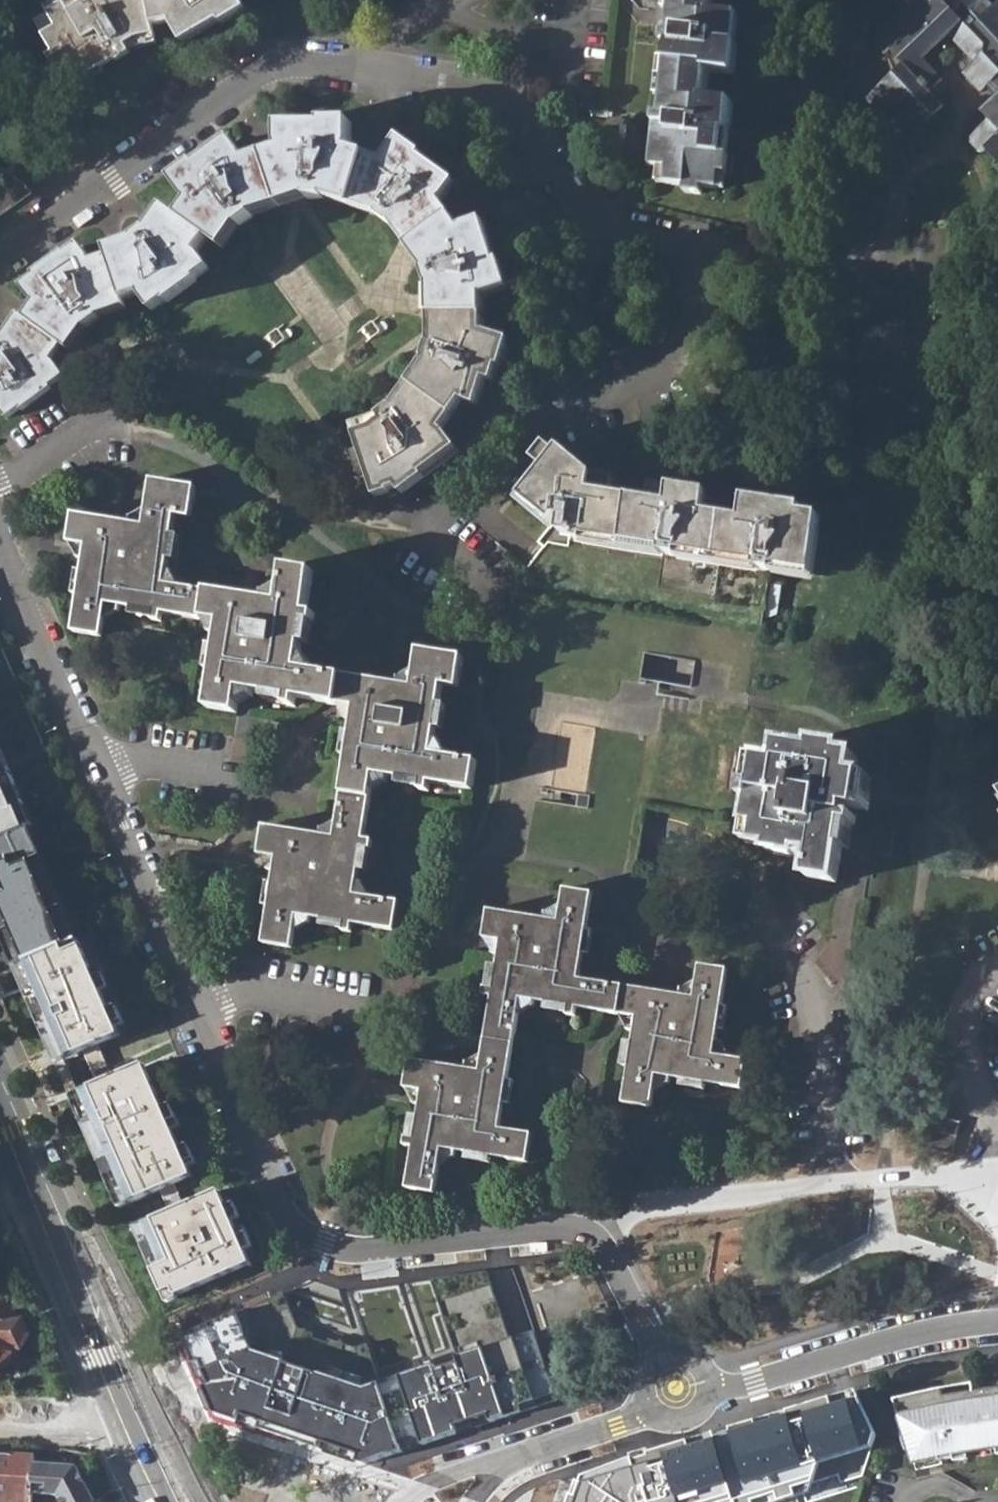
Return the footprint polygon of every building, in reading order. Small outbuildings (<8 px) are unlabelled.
[(43,39),(69,21),(68,16),(75,5),(83,0),(75,0),(34,24),(43,39)] [(65,74),(78,67),(83,73),(113,56),(116,62),(132,53),(128,47),(140,40),(155,38),(154,27),(171,24),(183,45),(224,21),(224,25),(249,11),(241,0),(83,0),(75,5),(68,16),(69,21),(43,39),(52,54),(45,58),(55,74),(62,68),(65,74)] [(702,197),(703,189),(719,190),(721,173),(729,173),(731,158),(726,158),(732,101),(705,98),(708,74),(733,76),(736,14),(711,13),(713,0),(673,0),(670,30),(666,30),(663,47),(669,48),(662,118),(655,117),(650,166),(667,168),(665,185),(684,188),(683,195),(702,197)] [(915,1),(903,12),(900,9),(874,33),(875,50),(883,58),(889,53),(902,67),(896,72),(891,77),(865,100),(905,144),(943,108),(928,91),(941,80),(923,60),(946,39),(972,66),(959,78),(978,97),(983,92),(987,88),(997,99),(992,103),(979,116),(987,125),(969,143),(967,149),(975,159),(980,159),(983,154),(997,170),(997,8),(994,13),(984,3),(987,0),(914,0),(915,1)] [(900,9),(903,12),(915,1),(914,0),(900,0),(905,6),(900,9)] [(902,67),(889,53),(883,58),(891,77),(896,72),(902,67)] [(69,82),(83,73),(78,67),(65,74),(69,82)] [(983,92),(992,103),(997,99),(987,88),(983,92)] [(377,496),(388,493),(387,488),(400,485),(404,492),(462,449),(448,427),(443,424),(465,394),(478,400),(489,375),(497,378),(502,361),(508,362),(515,336),(492,330),(486,330),(485,298),(493,298),(518,288),(506,257),(503,260),(486,215),(467,223),(464,226),(442,199),(448,196),(460,179),(424,153),(428,147),(403,130),(389,152),(386,159),(352,148),(355,139),(354,116),(324,116),(324,121),(277,122),(278,143),(281,149),(247,161),(244,153),(234,139),(197,165),(194,161),(170,181),(183,198),(191,204),(180,218),(174,215),(167,227),(152,237),(150,233),(135,243),(139,248),(93,265),(81,245),(69,253),(66,251),(36,271),(40,277),(23,290),(31,301),(35,302),(15,333),(5,338),(4,335),(0,337),(0,411),(5,417),(19,407),(22,411),(56,390),(50,382),(64,374),(54,359),(48,356),(68,330),(82,320),(85,325),(99,314),(96,311),(106,303),(136,294),(138,300),(149,314),(165,303),(168,305),(199,282),(196,279),(212,269),(205,256),(199,253),(211,238),(217,244),(227,228),(237,221),(240,225),(253,215),(249,211),(260,203),(292,192),(306,189),(306,195),(324,194),(324,188),(338,189),(370,199),(384,207),(380,212),(392,220),(396,215),(408,224),(427,249),(434,267),(427,269),(434,284),(440,283),(444,329),(439,345),(431,344),(427,359),(436,361),(410,400),(396,410),(393,406),(380,415),(384,420),(373,426),(355,432),(377,496)] [(32,194),(24,180),(18,184),(8,170),(0,176),(0,217),(32,194)] [(548,530),(812,574),(823,511),(596,476),(565,449),(526,499),(555,522),(548,530)] [(266,941),(295,946),(301,915),(348,923),(347,931),(356,933),(357,923),(397,930),(402,902),(357,894),(365,845),(374,847),(376,837),(367,836),(378,772),(426,780),(425,788),(436,790),(437,782),(473,788),(478,759),(435,751),(446,686),(461,689),(466,661),(422,654),(416,690),(298,670),(306,621),(315,623),(316,612),(308,611),(315,572),(286,568),(281,601),(173,583),(184,514),(199,516),(204,485),(159,477),(150,527),(78,515),(73,543),(95,546),(80,631),(109,636),(115,602),(163,610),(161,618),(171,620),(173,612),(228,621),(214,706),(242,711),(245,690),(293,698),(292,707),(301,708),(303,700),(359,709),(338,835),(265,823),(260,853),(280,856),(266,941)] [(697,667),(648,656),(644,672),(664,677),(661,689),(690,696),(697,667)] [(809,877),(838,883),(849,821),(859,823),(860,816),(852,815),(854,807),(875,812),(877,805),(871,804),(876,777),(859,774),(861,758),(848,755),(849,748),(817,743),(817,751),(783,744),(780,762),(756,758),(749,798),(761,800),(757,829),(762,829),(759,842),(773,843),(771,850),(799,854),(801,849),(813,850),(809,877)] [(31,827),(34,825),(0,744),(0,840),(31,827)] [(0,840),(0,965),(3,972),(43,954),(79,937),(31,827),(0,840)] [(405,1186),(433,1190),(439,1147),(526,1160),(529,1131),(498,1128),(518,998),(582,1008),(582,1016),(590,1018),(591,1009),(633,1015),(620,1100),(649,1104),(654,1075),(740,1087),(744,1058),(713,1053),(726,969),(698,964),(694,994),(582,978),(595,888),(565,883),(561,915),(491,905),(485,934),(498,937),(478,1067),(408,1058),(404,1084),(421,1087),(414,1136),(406,1134),(404,1144),(412,1146),(405,1186)] [(102,924),(103,930),(122,922),(120,916),(102,924)] [(78,942),(18,969),(60,1062),(120,1035),(78,942)] [(145,1068),(73,1101),(123,1212),(196,1180),(145,1068)] [(924,1107),(915,1148),(954,1156),(963,1115),(924,1107)] [(213,1188),(133,1224),(168,1302),(249,1266),(213,1188)] [(555,1401),(514,1267),(348,1291),(313,1280),(183,1336),(216,1413),(366,1464),(555,1401)] [(44,1296),(35,1276),(28,1279),(37,1299),(44,1296)] [(1,1368),(8,1367),(20,1358),(21,1350),(24,1348),(32,1337),(25,1321),(18,1320),(19,1305),(0,1304),(0,1372),(1,1368)] [(946,1395),(944,1387),(897,1398),(905,1431),(902,1432),(907,1450),(911,1449),(912,1458),(915,1458),(917,1465),(930,1462),(928,1456),(941,1454),(943,1461),(955,1458),(956,1461),(971,1459),(969,1451),(997,1447),(997,1451),(997,1388),(946,1395)] [(584,1476),(577,1497),(572,1496),(570,1501),(782,1501),(863,1478),(875,1437),(867,1412),(860,1394),(855,1390),(584,1476)] [(204,1448),(197,1452),(204,1465),(211,1461),(204,1448)] [(32,1495),(34,1465),(34,1458),(0,1455),(0,1501),(32,1501),(32,1495)] [(61,1501),(94,1501),(95,1501),(77,1467),(34,1465),(32,1495),(58,1497),(61,1501)]
